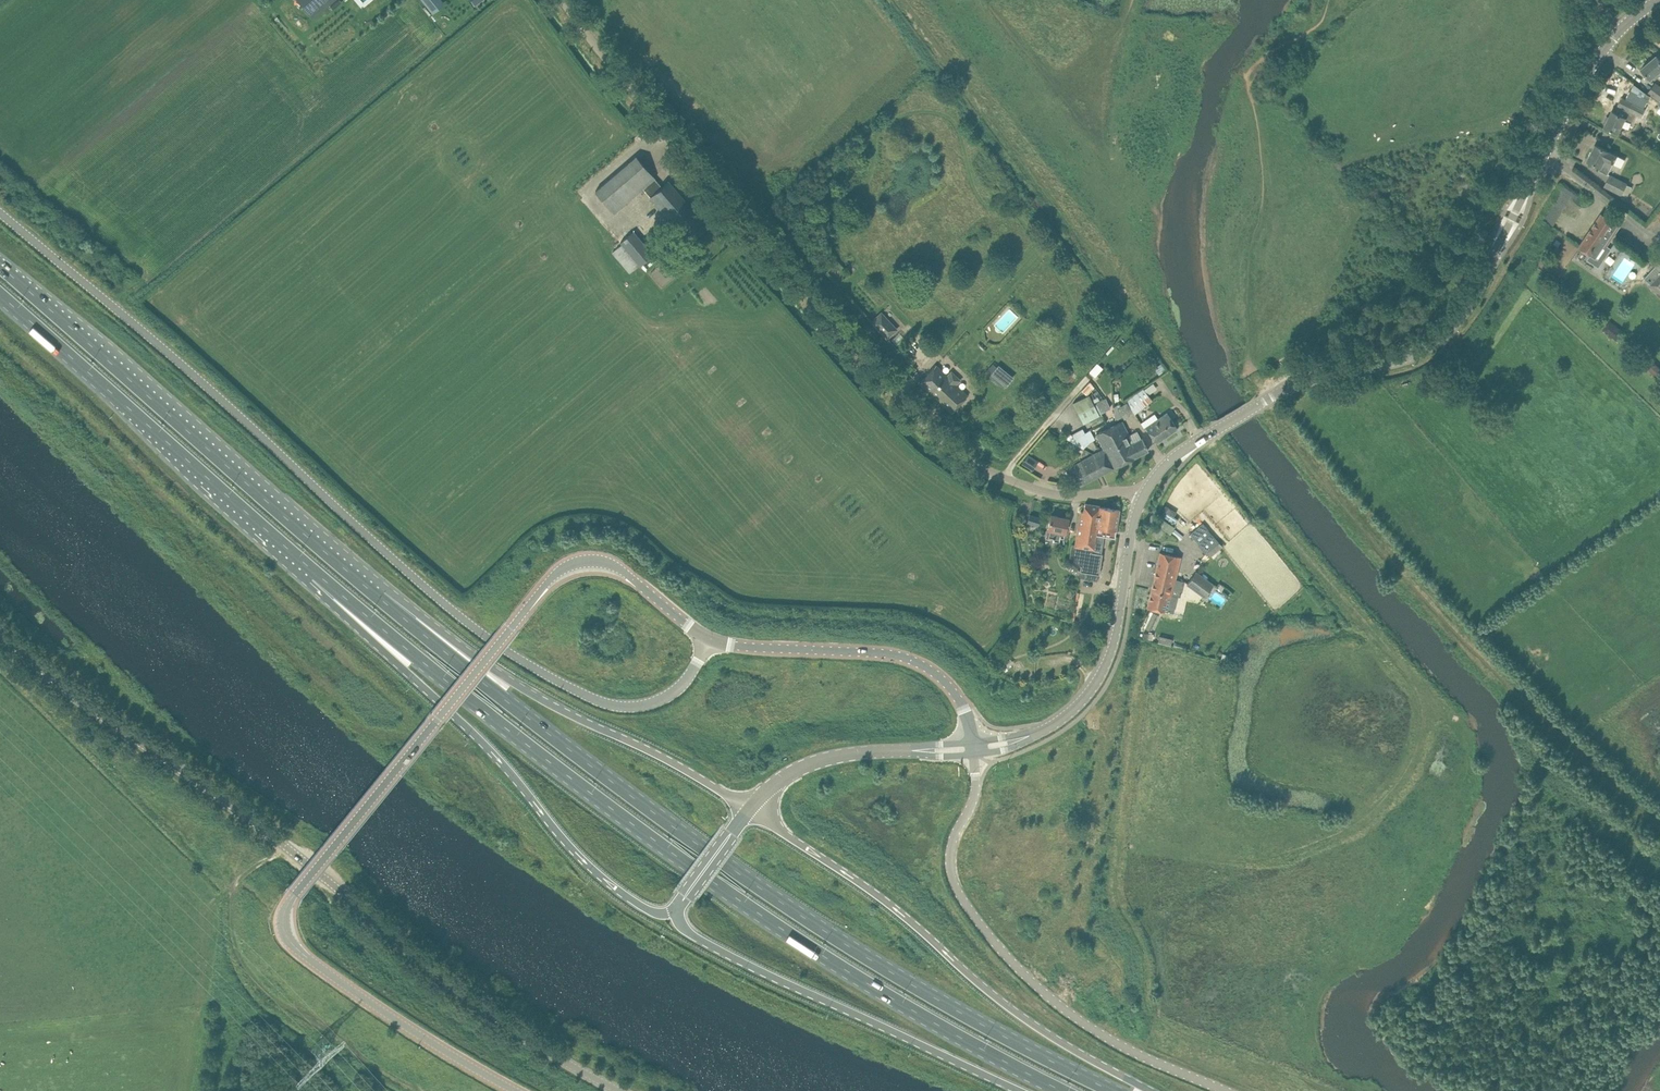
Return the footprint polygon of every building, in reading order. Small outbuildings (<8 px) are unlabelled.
[(312,19),(335,0),(297,0),(312,19)] [(432,13),(445,2),(443,0),(422,0),(432,13)] [(1656,55),(1641,68),(1650,79),(1659,71),(1659,72),(1659,60),(1656,55)] [(1655,83),(1649,91),(1659,100),(1659,87),(1655,83)] [(1603,123),(1605,124),(1604,126),(1618,133),(1626,118),(1633,121),(1636,114),(1641,116),(1645,109),(1622,97),(1618,105),(1621,106),(1618,113),(1612,110),(1609,116),(1607,115),(1603,123)] [(1608,151),(1595,144),(1587,159),(1600,166),(1599,169),(1607,174),(1617,155),(1608,151)] [(676,222),(690,238),(706,224),(668,181),(662,186),(654,178),(655,178),(636,156),(596,190),(614,212),(644,187),(675,223),(676,222)] [(1627,183),(1610,175),(1605,185),(1627,197),(1632,187),(1626,184),(1627,183)] [(1545,219),(1555,225),(1566,205),(1572,208),(1580,194),(1563,185),(1545,219)] [(1611,248),(1607,245),(1620,225),(1601,213),(1579,247),(1591,255),(1588,259),(1599,266),(1611,248)] [(653,254),(633,230),(619,241),(621,243),(612,251),(629,272),(639,264),(639,265),(653,254)] [(1644,278),(1659,292),(1659,256),(1654,263),(1656,265),(1644,278)] [(886,337),(896,329),(881,312),(872,321),(886,337)] [(1609,320),(1602,330),(1615,340),(1623,330),(1609,320)] [(1644,365),(1659,380),(1659,367),(1651,358),(1644,365)] [(1095,378),(1104,367),(1099,362),(1089,373),(1095,378)] [(946,375),(936,365),(919,383),(952,412),(967,396),(957,386),(959,384),(958,383),(961,379),(951,370),(946,375)] [(1004,384),(1010,377),(997,366),(991,373),(1004,384)] [(1161,377),(1164,382),(1171,377),(1168,372),(1161,377)] [(1133,414),(1152,399),(1143,387),(1125,401),(1126,402),(1125,402),(1133,414)] [(1089,395),(1073,402),(1083,422),(1099,414),(1089,395)] [(1100,412),(1109,407),(1104,398),(1096,403),(1100,412)] [(1116,406),(1114,407),(1115,421),(1122,416),(1116,406)] [(1156,443),(1177,428),(1167,413),(1145,427),(1156,443)] [(1136,456),(1148,449),(1142,438),(1141,439),(1138,431),(1129,436),(1122,421),(1116,424),(1122,437),(1117,439),(1118,442),(1120,441),(1124,449),(1128,447),(1133,458),(1136,456)] [(1116,424),(1096,434),(1104,450),(1094,455),(1104,473),(1133,458),(1128,447),(1124,449),(1120,441),(1118,442),(1117,439),(1122,437),(1116,424)] [(1077,452),(1079,446),(1068,441),(1066,446),(1077,452)] [(1029,454),(1024,462),(1034,468),(1039,460),(1029,454)] [(1078,463),(1068,468),(1078,486),(1104,473),(1094,455),(1078,463)] [(1086,572),(1085,578),(1097,580),(1099,574),(1102,553),(1093,552),(1095,534),(1115,537),(1119,509),(1085,503),(1083,511),(1080,511),(1075,545),(1071,544),(1069,557),(1081,566),(1080,571),(1086,572)] [(1040,517),(1029,514),(1027,522),(1038,525),(1040,517)] [(1068,518),(1051,514),(1046,538),(1052,539),(1052,542),(1059,543),(1060,535),(1066,536),(1067,531),(1065,531),(1068,518)] [(1189,533),(1209,556),(1222,544),(1202,522),(1189,533)] [(1147,607),(1164,611),(1168,596),(1171,597),(1180,556),(1160,551),(1147,607)] [(1213,585),(1196,573),(1187,585),(1203,598),(1213,585)] [(1105,595),(1097,594),(1095,607),(1103,608),(1105,595)]
